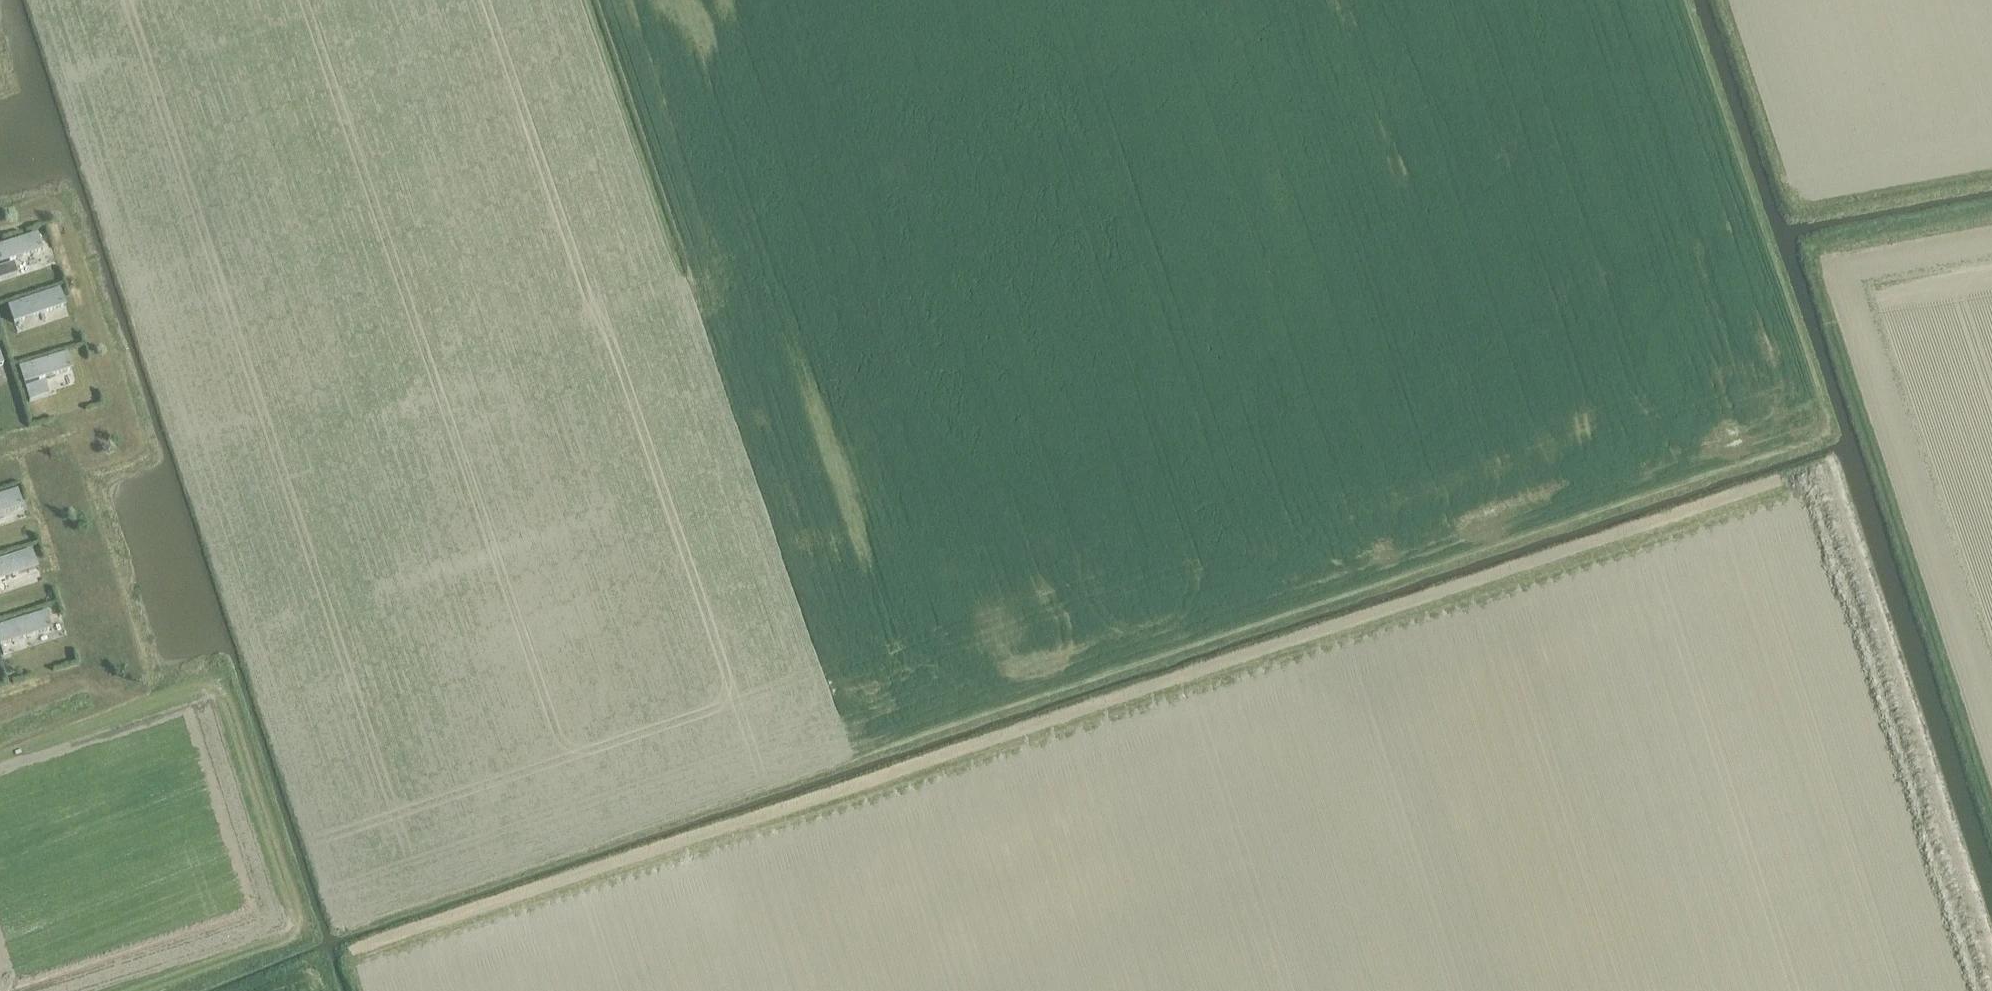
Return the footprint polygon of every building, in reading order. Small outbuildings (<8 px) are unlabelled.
[(0,247),(0,282),(18,276),(15,265),(11,266),(10,263),(43,252),(37,235),(0,247)] [(7,306),(13,323),(65,306),(59,289),(7,306)] [(66,353),(18,367),(29,402),(48,396),(44,383),(39,384),(37,380),(71,370),(66,353)] [(0,495),(0,514),(23,507),(18,489),(0,495)] [(0,560),(0,579),(38,567),(32,550),(0,560)] [(51,629),(46,612),(0,626),(0,645),(51,629)]
